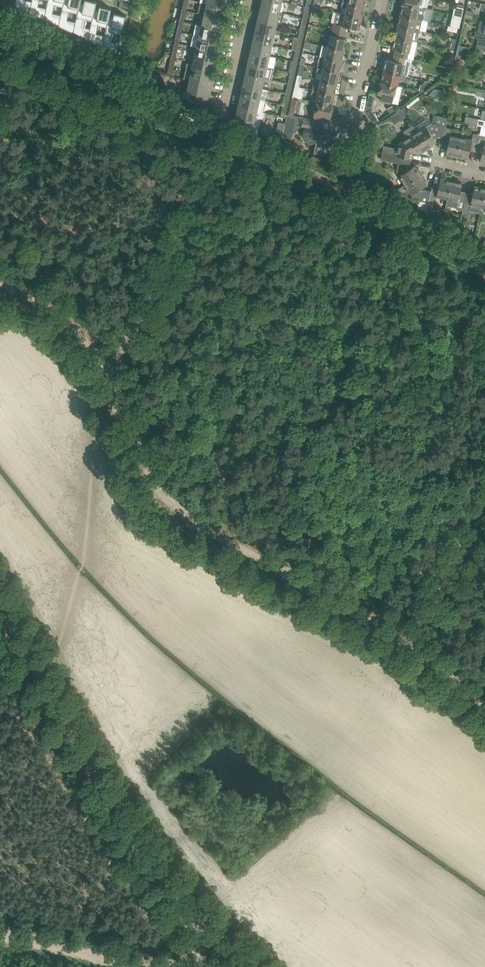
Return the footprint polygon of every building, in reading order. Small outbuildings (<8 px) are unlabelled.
[(14,5),(30,12),(33,0),(16,0),(14,5)] [(30,12),(44,19),(49,0),(47,0),(46,5),(38,3),(38,0),(33,0),(30,12)] [(44,19),(59,26),(65,0),(49,0),(44,19)] [(81,0),(65,0),(59,26),(73,33),(80,2),(81,0)] [(97,1),(90,0),(85,0),(84,3),(80,2),(73,33),(88,40),(95,9),(97,1)] [(260,8),(279,12),(281,1),(277,0),(262,0),(260,8)] [(419,0),(402,0),(402,3),(425,8),(418,6),(419,0)] [(347,7),(345,14),(361,17),(364,6),(342,1),(341,5),(347,7)] [(207,3),(204,14),(223,18),(225,7),(207,3)] [(403,3),(400,14),(422,19),(425,8),(402,3),(403,3)] [(109,16),(111,8),(99,6),(98,10),(95,9),(88,40),(102,46),(109,16)] [(455,15),(462,16),(464,8),(456,6),(455,15)] [(260,8),(258,19),(277,23),(282,24),(284,13),(279,12),(260,8)] [(466,10),(464,17),(471,18),(473,11),(466,10)] [(113,17),(109,16),(102,46),(117,53),(118,50),(120,42),(119,42),(111,40),(113,32),(121,34),(126,15),(114,13),(113,17)] [(204,14),(202,25),(220,29),(223,18),(204,14)] [(334,23),(333,29),(345,32),(346,26),(359,29),(361,17),(345,14),(343,25),(334,23)] [(420,30),(422,19),(400,14),(398,26),(414,29),(420,30)] [(455,15),(452,26),(459,27),(462,16),(455,15)] [(275,28),(277,23),(258,19),(255,30),(274,34),(280,35),(281,30),(275,28)] [(474,37),(478,38),(475,52),(484,48),(484,22),(480,20),(477,31),(475,31),(474,37)] [(196,24),(193,35),(199,36),(218,40),(220,29),(202,25),(196,24)] [(398,26),(395,37),(411,41),(417,42),(418,39),(420,30),(414,29),(398,26)] [(330,35),(328,46),(344,50),(347,38),(344,38),(345,32),(333,29),(331,35),(330,35)] [(255,30),(253,40),(272,45),(274,34),(255,30)] [(199,36),(197,47),(215,51),(218,40),(199,36)] [(413,59),(417,42),(411,41),(395,37),(393,48),(395,49),(394,55),(410,58),(413,59)] [(253,40),(250,51),(269,56),(272,45),(253,40)] [(293,42),(291,49),(296,50),(300,51),(301,44),(293,42)] [(465,49),(469,51),(470,47),(461,43),(458,51),(463,53),(465,49)] [(341,61),(344,50),(328,46),(322,45),(320,51),(319,56),(341,61)] [(197,47),(194,58),(213,62),(215,51),(197,47)] [(250,51),(248,62),(267,66),(269,56),(250,51)] [(386,59),(383,71),(400,74),(405,75),(407,76),(410,58),(394,55),(393,61),(386,59)] [(319,56),(317,67),(339,72),(341,61),(319,56)] [(454,60),(454,64),(463,66),(465,57),(454,60)] [(210,73),(213,62),(194,58),(193,64),(187,62),(186,67),(192,69),(210,73)] [(291,61),(288,71),(291,72),(295,73),(297,62),(293,61),(291,61)] [(248,62),(245,73),(264,77),(269,79),(272,68),(267,66),(248,62)] [(322,73),(320,79),(337,83),(339,72),(317,67),(316,71),(322,73)] [(169,68),(167,75),(174,76),(176,69),(173,69),(169,68)] [(192,69),(189,80),(208,84),(210,73),(192,69)] [(380,82),(397,85),(399,79),(404,80),(405,75),(400,74),(383,71),(381,82),(380,81),(380,82)] [(245,73),(243,84),(262,88),(264,77),(245,73)] [(334,95),(337,83),(320,79),(319,86),(313,85),(312,89),(334,95)] [(189,80),(187,91),(184,90),(182,96),(194,102),(196,93),(205,95),(208,84),(189,80)] [(419,85),(418,90),(421,91),(432,82),(426,80),(419,85)] [(377,93),(381,94),(380,100),(393,103),(397,86),(397,85),(380,82),(377,93)] [(268,90),(262,88),(243,84),(241,95),(265,101),(268,90)] [(315,102),(321,103),(333,106),(332,105),(332,103),(334,95),(312,89),(311,94),(317,95),(315,102)] [(241,95),(239,103),(238,106),(263,112),(265,103),(265,101),(241,95)] [(368,97),(367,103),(365,109),(374,123),(379,120),(372,108),(373,103),(374,98),(368,97)] [(330,117),(333,106),(321,103),(315,102),(316,102),(316,103),(312,119),(325,122),(326,116),(330,117)] [(263,112),(238,106),(236,117),(245,119),(243,126),(257,133),(261,118),(265,116),(266,112),(263,112)] [(405,109),(393,114),(395,121),(408,116),(405,109)] [(431,122),(417,132),(427,149),(433,145),(432,144),(436,141),(433,136),(434,135),(443,137),(445,127),(447,118),(437,115),(436,122),(431,121),(431,122)] [(288,116),(286,124),(293,126),(295,118),(288,116)] [(327,131),(321,130),(323,124),(303,119),(301,126),(304,126),(302,135),(313,152),(322,154),(327,131)] [(384,145),(382,152),(411,158),(412,152),(415,150),(417,153),(421,151),(422,152),(427,149),(417,132),(412,125),(402,131),(407,138),(399,143),(394,141),(393,146),(384,145)] [(445,127),(443,137),(441,144),(448,145),(446,153),(450,154),(450,155),(456,157),(461,137),(450,135),(451,128),(445,127)] [(472,139),(461,137),(456,157),(463,158),(464,157),(468,158),(469,150),(476,151),(479,135),(473,133),(472,139)] [(484,163),(484,142),(484,139),(484,136),(479,135),(476,151),(482,153),(480,160),(484,161),(484,163)] [(382,152),(381,158),(398,162),(396,170),(405,184),(422,174),(418,168),(417,169),(415,165),(409,169),(411,158),(382,152)] [(405,184),(411,194),(414,199),(419,200),(417,208),(427,210),(429,201),(431,191),(424,189),(423,190),(421,187),(427,184),(424,180),(426,180),(422,174),(405,184)] [(432,186),(431,191),(429,201),(435,202),(436,196),(447,199),(451,179),(445,177),(444,179),(440,178),(438,188),(432,186)] [(453,206),(463,209),(466,194),(460,193),(462,183),(458,182),(458,180),(451,179),(447,199),(453,200),(452,205),(453,206)] [(466,194),(463,209),(462,213),(468,215),(469,210),(480,212),(481,206),(484,189),(484,186),(479,185),(478,187),(474,186),(472,195),(466,194)]
